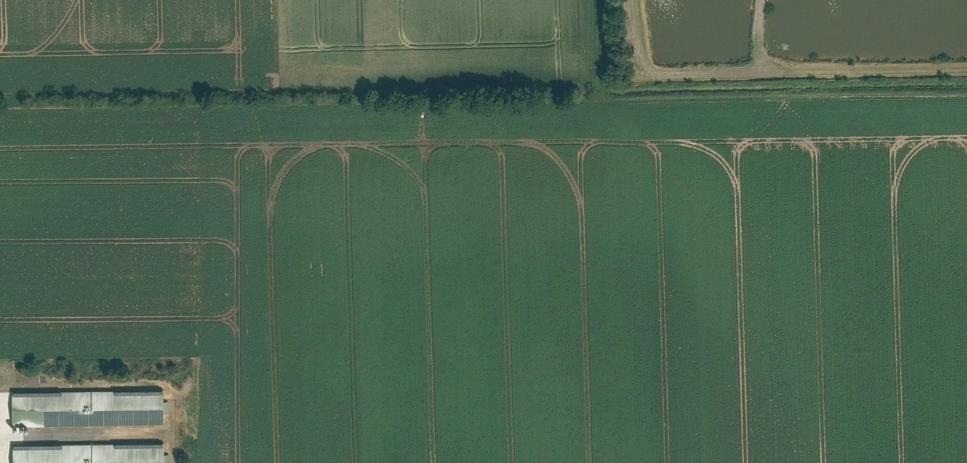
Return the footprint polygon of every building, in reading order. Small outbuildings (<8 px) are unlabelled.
[(17,425),(168,423),(168,389),(16,391),(17,425)] [(17,443),(17,462),(169,462),(168,442),(17,443)]
